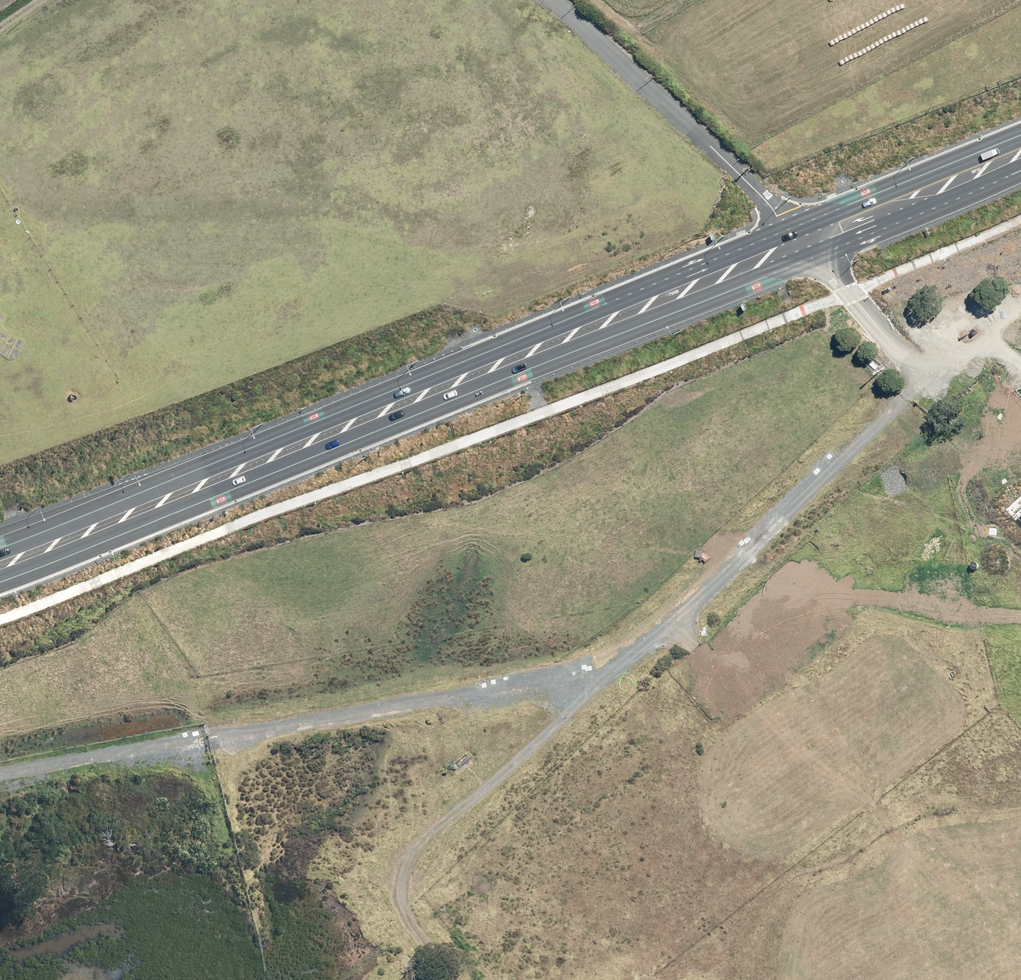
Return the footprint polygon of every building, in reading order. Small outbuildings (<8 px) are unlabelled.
[(701,562),(702,560),(704,561),(706,563),(711,558),(708,555),(706,553),(706,551),(704,550),(704,552),(700,551),(696,551),(695,557),(698,558),(700,559),(699,561),(701,562)]
